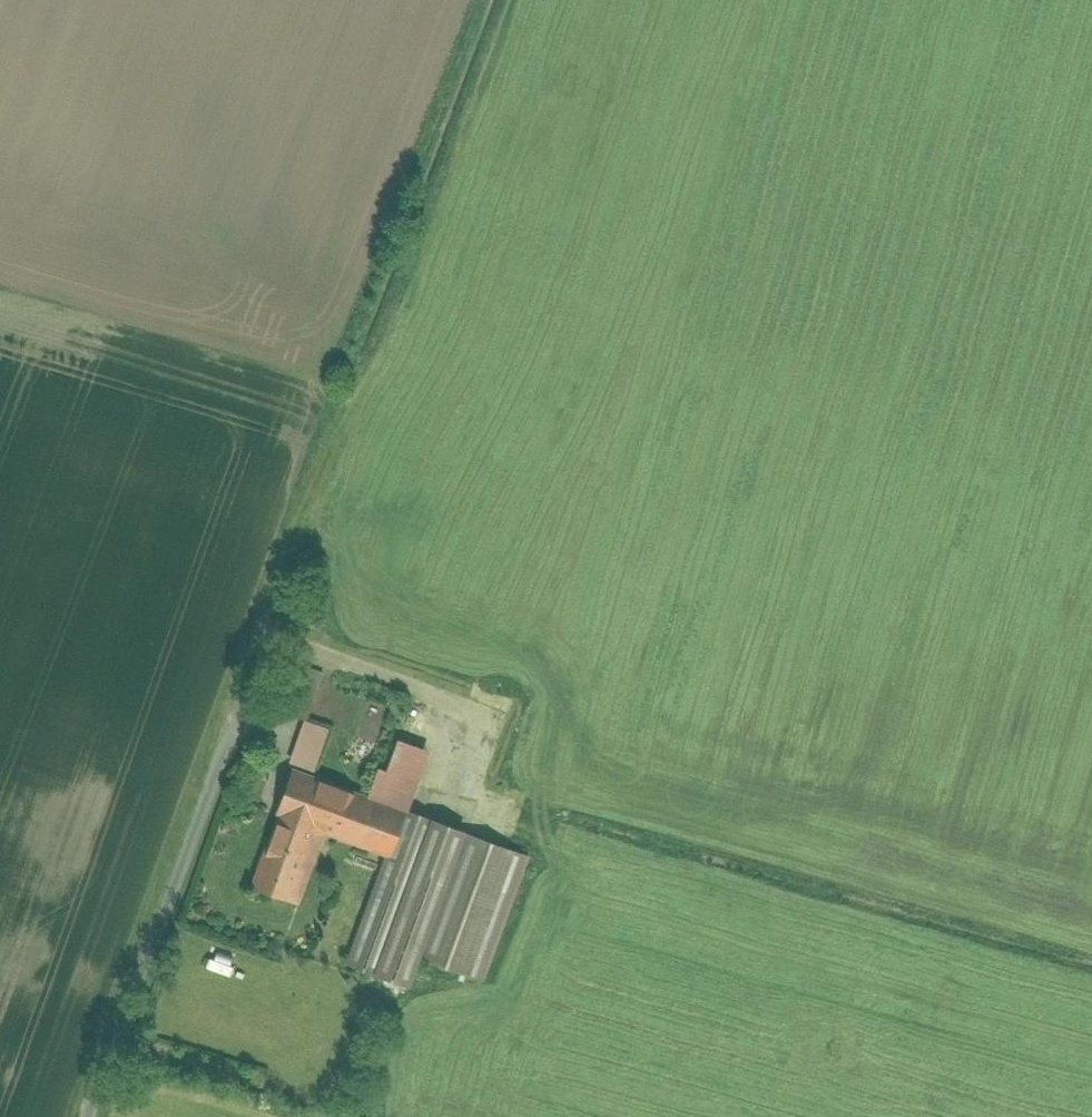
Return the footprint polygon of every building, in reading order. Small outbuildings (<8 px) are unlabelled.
[(280,713),(307,722),(323,676),(296,666),(280,713)] [(362,796),(290,770),(246,891),(296,909),(323,835),(382,857),(342,966),(404,989),(414,961),(483,986),(530,858),(406,812),(427,756),(383,740),(362,796)]
